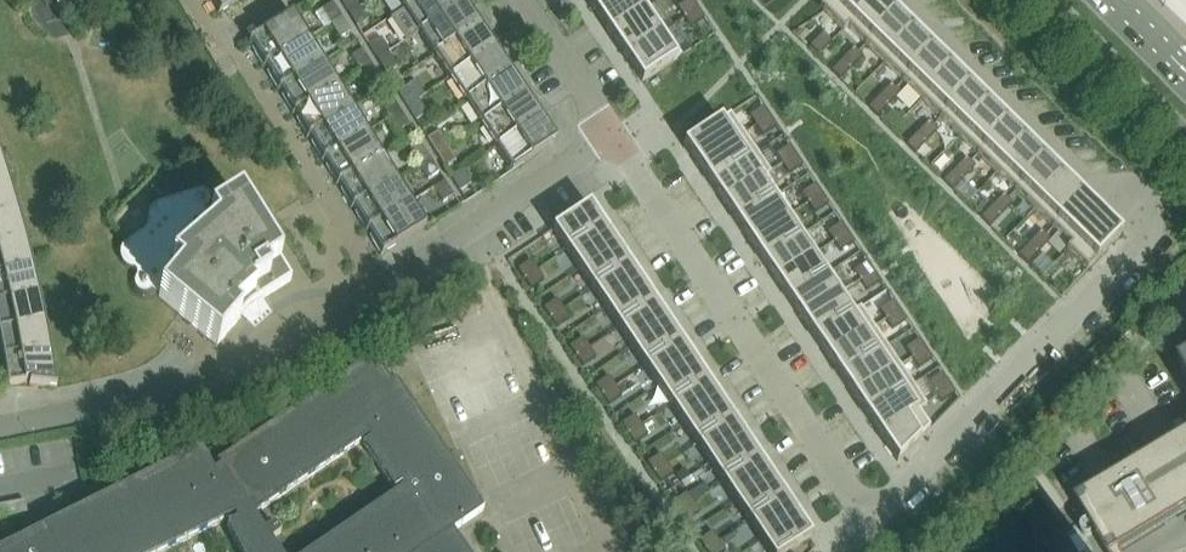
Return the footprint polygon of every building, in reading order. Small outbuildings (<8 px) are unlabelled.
[(219,11),(216,13),(217,14),(240,0),(213,0),(219,11)] [(357,28),(368,21),(355,0),(339,0),(357,28)] [(402,9),(416,0),(396,0),(402,9)] [(402,9),(418,32),(456,7),(453,0),(416,0),(402,9)] [(592,10),(606,0),(585,0),(592,10)] [(592,10),(608,34),(643,11),(635,0),(606,0),(592,10)] [(678,8),(684,18),(698,9),(691,0),(690,0),(678,8)] [(819,10),(842,32),(846,28),(873,0),(834,0),(819,10)] [(846,28),(864,46),(894,16),(877,0),(873,0),(846,28)] [(462,2),(456,7),(418,32),(433,55),(471,30),(462,2)] [(333,3),(321,10),(340,39),(351,32),(333,3)] [(698,9),(684,18),(691,28),(704,19),(698,9)] [(643,11),(608,34),(624,58),(659,35),(643,11)] [(265,66),(307,40),(292,15),(246,44),(247,45),(251,43),(257,52),(254,54),(262,66),(261,67),(262,68),(265,66)] [(894,16),(864,46),(883,65),(913,35),(894,16)] [(433,55),(449,78),(486,53),(477,25),(471,30),(433,55)] [(659,35),(624,58),(641,84),(676,61),(659,35)] [(913,35),(883,65),(902,83),(931,53),(913,35)] [(368,46),(386,75),(397,68),(379,39),(368,46)] [(280,90),(322,63),(307,40),(265,66),(271,76),(269,77),(276,89),(275,90),(276,92),(280,90)] [(493,48),(486,53),(449,78),(464,101),(502,76),(493,48)] [(854,49),(843,60),(851,69),(862,57),(854,49)] [(380,79),(362,50),(351,57),(369,86),(380,79)] [(931,53),(902,83),(920,102),(950,72),(931,53)] [(843,60),(831,72),(840,80),(851,69),(843,60)] [(291,115),(295,113),(337,86),(322,63),(280,90),(286,99),(284,101),(291,113),(290,114),(291,115)] [(464,101),(480,124),(517,98),(508,71),(502,76),(464,101)] [(950,72),(920,102),(939,120),(969,90),(950,72)] [(306,139),(309,137),(351,109),(337,86),(295,113),(301,123),(298,124),(306,136),(305,137),(306,139)] [(397,93),(416,121),(427,115),(409,86),(397,93)] [(891,86),(880,97),(889,106),(900,94),(891,86)] [(969,90),(939,120),(958,139),(987,109),(969,90)] [(480,124),(495,147),(533,121),(523,94),(517,98),(480,124)] [(410,126),(391,97),(380,104),(398,133),(410,126)] [(880,97),(869,108),(878,117),(889,106),(880,97)] [(763,108),(749,117),(756,127),(770,117),(763,108)] [(320,162),(324,160),(366,133),(351,109),(309,137),(315,146),(313,148),(321,160),(319,161),(320,162)] [(987,109),(958,139),(976,157),(1006,127),(987,109)] [(684,145),(683,145),(697,165),(744,134),(731,115),(730,114),(684,145)] [(539,117),(533,121),(495,147),(512,172),(549,147),(539,117)] [(770,117),(756,127),(763,136),(776,127),(770,117)] [(929,123),(918,134),(926,142),(937,131),(929,123)] [(1006,127),(976,157),(995,175),(1025,145),(1006,127)] [(335,186),(339,183),(380,156),(366,133),(324,160),(330,170),(328,171),(335,183),(334,184),(335,186)] [(427,139),(445,168),(456,161),(438,133),(427,139)] [(744,134),(697,165),(710,185),(757,154),(750,142),(744,134)] [(918,134),(906,145),(915,154),(926,142),(918,134)] [(439,173),(421,144),(410,151),(428,180),(439,173)] [(1025,145),(995,175),(1014,194),(1043,164),(1025,145)] [(789,146),(776,156),(782,165),(795,156),(789,146)] [(757,154),(710,185),(724,205),(761,180),(771,174),(757,154)] [(350,209),(353,207),(396,180),(380,156),(339,183),(345,193),(342,195),(350,207),(349,207),(350,209)] [(795,156),(782,165),(788,175),(802,165),(795,156)] [(0,158),(0,188),(9,185),(5,173),(0,158)] [(966,159),(955,171),(964,179),(975,168),(966,159)] [(1043,164),(1014,194),(1032,212),(1062,182),(1043,164)] [(451,178),(460,192),(471,185),(462,171),(451,178)] [(955,171),(944,182),(952,191),(964,179),(955,171)] [(365,233),(368,230),(410,204),(396,180),(353,207),(359,217),(357,218),(365,230),(363,231),(365,233)] [(761,180),(724,205),(736,223),(773,198),(761,180)] [(454,196),(445,182),(433,189),(442,203),(454,196)] [(1062,182),(1032,212),(1051,231),(1081,201),(1062,182)] [(17,212),(9,185),(0,188),(0,217),(17,212)] [(136,296),(137,296),(138,297),(141,298),(144,298),(147,298),(148,297),(151,296),(153,295),(155,293),(159,297),(217,346),(249,308),(291,282),(239,200),(209,218),(206,214),(209,212),(211,211),(212,209),(213,208),(214,205),(214,204),(215,202),(215,199),(215,198),(214,195),(213,193),(211,190),(209,188),(208,187),(205,186),(202,185),(201,185),(198,186),(193,187),(176,196),(170,198),(162,202),(155,206),(153,207),(152,208),(151,210),(150,211),(149,213),(148,216),(148,218),(147,219),(148,222),(147,224),(147,225),(146,227),(145,229),(144,230),(143,232),(141,233),(138,235),(135,237),(130,239),(127,241),(124,244),(123,246),(122,247),(121,249),(120,251),(120,253),(120,255),(120,258),(121,260),(122,262),(123,264),(124,266),(126,267),(129,269),(130,269),(131,269),(132,270),(133,271),(133,272),(132,275),(130,278),(130,279),(129,282),(129,285),(130,287),(131,290),(132,291),(134,294),(136,296)] [(815,185),(801,194),(808,204),(821,195),(815,185)] [(773,198),(736,223),(750,244),(787,219),(792,216),(778,195),(773,198)] [(821,195),(808,204),(814,213),(828,204),(821,195)] [(1003,196),(992,208),(1001,216),(1012,205),(1003,196)] [(1081,201),(1051,231),(1070,249),(1099,219),(1081,201)] [(425,228),(410,204),(368,230),(374,240),(372,242),(380,254),(379,255),(380,256),(425,228)] [(589,206),(552,231),(566,251),(603,227),(589,206)] [(992,208),(981,219),(990,227),(1001,216),(992,208)] [(0,217),(0,246),(25,239),(17,212),(0,217)] [(787,219),(750,244),(762,262),(799,237),(787,219)] [(1070,249),(1066,253),(1086,273),(1119,239),(1099,219),(1070,249)] [(841,224),(827,233),(834,243),(847,234),(841,224)] [(603,227),(566,251),(579,271),(616,246),(603,227)] [(1041,233),(1030,244),(1038,253),(1050,242),(1041,233)] [(847,234),(834,243),(840,253),(854,243),(847,234)] [(799,237),(762,262),(775,281),(812,256),(799,237)] [(25,239),(0,246),(0,275),(32,267),(25,239)] [(1030,244),(1018,256),(1027,264),(1038,253),(1030,244)] [(616,246),(579,271),(591,290),(629,265),(616,246)] [(812,256),(775,281),(789,302),(826,277),(831,274),(817,253),(812,256)] [(531,261),(517,270),(524,280),(537,271),(531,261)] [(867,263),(853,272),(860,282),(873,272),(867,263)] [(629,265),(591,290),(604,310),(642,285),(629,265)] [(0,275),(0,303),(39,294),(32,267),(0,275)] [(537,271),(524,280),(531,290),(544,281),(537,271)] [(873,272),(860,282),(866,291),(880,282),(873,272)] [(826,277),(789,302),(801,320),(838,295),(826,277)] [(642,285),(604,310),(617,329),(655,304),(642,285)] [(0,303),(0,331),(45,322),(42,310),(39,294),(0,303)] [(838,295),(801,320),(814,339),(851,314),(838,295)] [(557,300),(543,309),(550,319),(563,309),(557,300)] [(893,301),(879,311),(886,320),(899,311),(893,301)] [(655,304),(617,329),(630,348),(667,324),(655,304)] [(851,314),(814,339),(827,359),(874,328),(860,307),(851,314)] [(563,309),(550,319),(557,328),(570,319),(563,309)] [(899,311),(886,320),(892,330),(906,321),(899,311)] [(45,322),(0,331),(0,339),(4,358),(50,350),(45,322)] [(667,324),(630,348),(643,368),(680,343),(667,324)] [(874,328),(827,359),(840,378),(887,347),(874,328)] [(583,338),(569,347),(576,357),(589,348),(583,338)] [(919,340),(905,349),(912,359),(925,350),(919,340)] [(680,343),(643,368),(656,387),(693,362),(680,343)] [(887,347),(840,378),(853,398),(900,366),(887,347)] [(589,348),(576,357),(582,367),(596,358),(589,348)] [(4,358),(8,386),(29,383),(29,386),(56,389),(52,365),(50,350),(4,358)] [(925,350),(912,359),(918,369),(932,360),(925,350)] [(693,362),(656,387),(669,407),(706,382),(693,362)] [(900,366),(853,398),(866,417),(913,386),(900,366)] [(451,534),(484,511),(397,383),(391,386),(377,367),(367,374),(362,367),(215,467),(216,468),(213,469),(209,462),(200,444),(0,545),(0,551),(163,551),(233,517),(236,523),(227,527),(240,551),(273,551),(271,549),(282,542),(269,523),(258,530),(250,518),(367,439),(369,442),(361,448),(392,493),(400,487),(402,491),(313,551),(464,551),(451,534)] [(941,374),(928,383),(934,393),(948,384),(941,374)] [(608,377),(595,386),(602,396),(615,387),(608,377)] [(267,380),(257,384),(263,398),(273,394),(267,380)] [(706,382),(669,407),(682,426),(719,401),(706,382)] [(948,384),(934,393),(941,403),(955,394),(948,384)] [(913,386),(866,417),(880,437),(880,438),(917,413),(927,406),(913,386)] [(615,387),(602,396),(608,406),(622,397),(615,387)] [(719,401),(682,426),(694,445),(732,421),(719,401)] [(917,413),(880,438),(897,463),(929,431),(917,413)] [(635,416),(621,425),(628,435),(641,426),(635,416)] [(732,421),(694,445),(707,465),(745,440),(732,421)] [(641,426),(628,435),(635,445),(648,435),(641,426)] [(1077,503),(1087,518),(1107,551),(1132,537),(1148,528),(1152,534),(1158,531),(1166,526),(1162,519),(1185,505),(1185,438),(1101,489),(1077,503)] [(745,440),(707,465),(720,484),(758,460),(745,440)] [(660,454),(647,464),(654,473),(667,464),(660,454)] [(758,460),(720,484),(733,504),(770,479),(758,460)] [(667,464),(654,473),(660,483),(674,474),(667,464)] [(770,479),(733,504),(746,523),(783,498),(770,479)] [(686,493),(673,502),(680,512),(693,503),(686,493)] [(783,498),(746,523),(759,543),(796,518),(783,498)] [(0,506),(0,518),(27,513),(25,502),(0,506)] [(693,503),(680,512),(686,522),(700,513),(693,503)] [(759,543),(765,551),(790,551),(810,539),(796,518),(759,543)] [(712,532),(699,541),(706,551),(719,542),(712,532)] [(706,551),(725,551),(726,551),(719,542),(706,551)]
